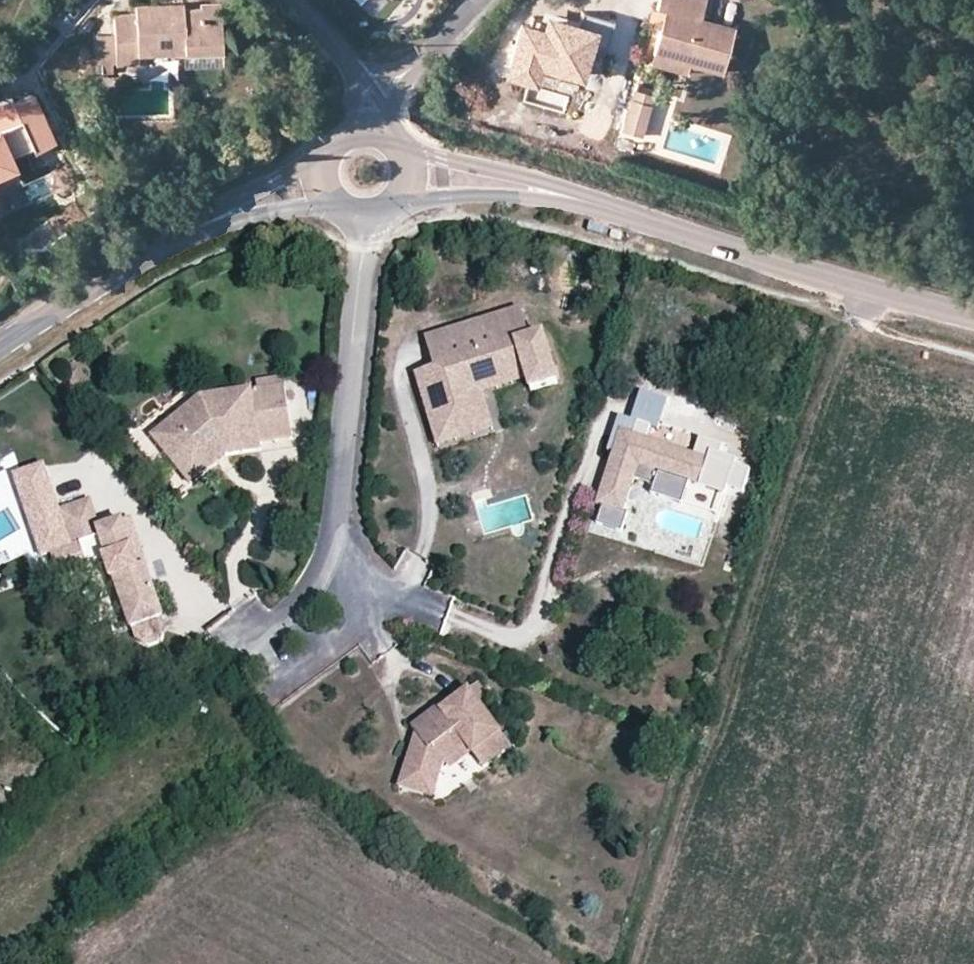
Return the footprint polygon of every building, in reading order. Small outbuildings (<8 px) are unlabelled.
[(98,63),(140,60),(139,53),(225,48),(222,0),(216,0),(201,1),(201,6),(184,7),(184,2),(136,5),(137,12),(113,13),(114,33),(97,34),(98,63)] [(692,68),(723,76),(735,31),(703,23),(709,2),(699,0),(659,0),(656,12),(663,14),(678,18),(673,40),(657,37),(652,58),(692,68)] [(518,20),(504,74),(536,82),(541,66),(584,78),(593,47),(604,50),(612,20),(582,12),(579,22),(543,13),(539,26),(518,20)] [(663,14),(657,37),(673,40),(678,18),(663,14)] [(217,52),(184,54),(185,65),(218,62),(217,52)] [(689,80),(692,68),(652,58),(649,70),(689,80)] [(18,167),(13,154),(32,146),(34,150),(57,139),(35,91),(12,101),(10,97),(0,101),(0,175),(18,167)] [(626,129),(643,132),(651,96),(633,92),(626,129)] [(22,174),(18,167),(0,175),(0,184),(22,174)] [(510,312),(481,321),(491,352),(520,342),(510,312)] [(491,352),(481,321),(430,338),(440,368),(426,373),(421,375),(439,432),(480,419),(474,398),(471,391),(516,376),(519,383),(522,394),(549,385),(534,338),(520,342),(491,352)] [(416,342),(426,373),(440,368),(430,338),(416,342)] [(485,433),(480,419),(439,432),(421,375),(406,379),(430,451),(485,433)] [(474,398),(519,383),(516,376),(471,391),(474,398)] [(607,448),(612,450),(617,435),(619,428),(646,437),(650,424),(658,427),(668,396),(640,387),(630,416),(618,412),(607,448)] [(141,438),(168,472),(199,448),(193,441),(200,435),(207,434),(208,441),(245,436),(246,445),(247,445),(281,441),(274,389),(190,400),(141,438)] [(619,428),(617,435),(643,444),(646,437),(619,428)] [(248,453),(247,445),(246,445),(245,436),(208,441),(207,434),(200,435),(193,441),(199,448),(168,472),(179,486),(215,458),(248,453)] [(643,444),(617,435),(612,450),(595,501),(602,503),(622,510),(633,476),(654,483),(658,470),(688,480),(700,484),(708,457),(646,437),(643,444)] [(732,465),(708,457),(700,484),(723,492),(732,465)] [(71,546),(58,510),(43,466),(12,477),(41,557),(51,554),(71,546)] [(658,470),(654,483),(652,489),(682,499),(688,480),(658,470)] [(146,565),(139,568),(132,570),(115,522),(98,528),(88,499),(58,510),(71,546),(51,554),(58,575),(105,559),(112,579),(115,578),(132,627),(164,616),(146,565)] [(622,510),(602,503),(597,518),(622,527),(627,511),(622,510)] [(122,520),(115,522),(132,570),(139,568),(122,520)] [(471,753),(500,733),(481,706),(486,700),(474,684),(443,707),(437,707),(406,731),(412,740),(398,791),(418,797),(428,774),(446,763),(468,749),(471,753)] [(512,749),(500,733),(471,753),(483,769),(512,749)] [(433,802),(446,763),(428,774),(418,797),(433,802)]
